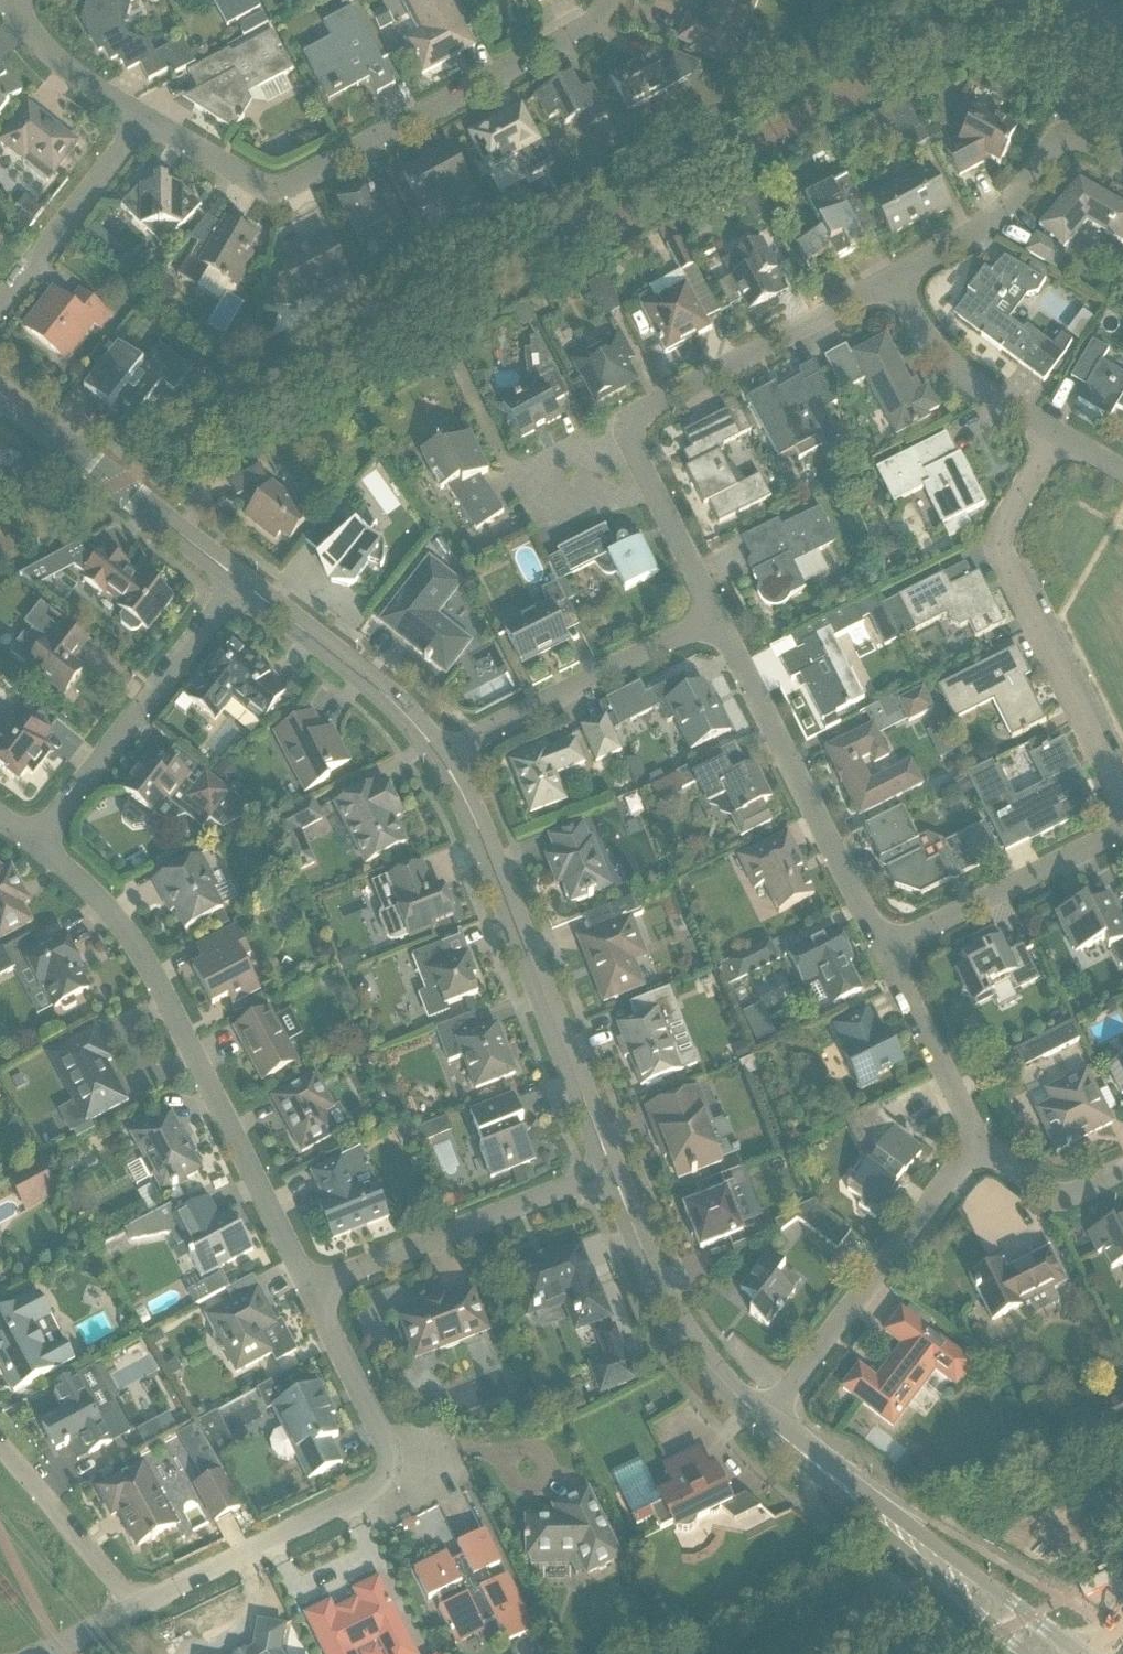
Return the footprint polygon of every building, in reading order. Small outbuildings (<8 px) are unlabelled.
[(83,22),(99,52),(105,49),(111,61),(120,56),(127,71),(139,64),(148,81),(170,70),(173,76),(193,65),(196,64),(183,40),(152,56),(147,46),(125,38),(121,30),(129,3),(135,0),(90,0),(85,16),(87,20),(83,22)] [(236,22),(260,9),(255,0),(224,0),(236,22)] [(412,55),(422,75),(446,62),(475,47),(471,41),(461,22),(450,0),(417,0),(428,21),(417,27),(421,33),(405,41),(412,55)] [(715,58),(730,64),(751,11),(755,9),(758,2),(757,0),(714,0),(704,25),(689,19),(681,40),(696,46),(694,50),(715,58)] [(385,7),(370,15),(379,32),(394,24),(385,7)] [(307,62),(326,97),(334,92),(334,94),(342,90),(341,89),(355,81),(354,77),(365,71),(377,95),(395,86),(353,8),(323,24),(336,47),(307,62)] [(243,31),(246,36),(269,23),(263,13),(243,24),(243,31)] [(201,97),(194,108),(234,132),(240,122),(241,123),(244,117),(243,117),(252,103),(248,95),(293,71),(273,32),(231,54),(229,51),(188,72),(201,97)] [(196,48),(195,53),(197,57),(202,59),(207,56),(208,51),(207,47),(201,45),(196,48)] [(610,78),(620,98),(628,112),(695,76),(700,64),(675,54),(668,70),(669,71),(659,77),(658,74),(659,73),(652,60),(641,66),(644,71),(638,74),(634,66),(610,78)] [(9,107),(7,104),(21,92),(5,73),(3,75),(0,71),(0,115),(9,107)] [(583,101),(579,94),(571,78),(537,96),(549,119),(560,113),(566,125),(580,118),(586,129),(607,118),(595,95),(583,101)] [(752,86),(740,95),(748,107),(760,99),(752,86)] [(887,109),(878,113),(887,129),(901,156),(914,149),(928,141),(914,114),(906,99),(887,109)] [(469,137),(480,156),(488,173),(517,157),(529,178),(554,165),(522,104),(508,112),(503,110),(500,121),(493,124),(492,121),(471,132),(469,137)] [(57,128),(28,105),(0,141),(0,143),(24,162),(32,153),(56,172),(78,144),(63,132),(62,133),(56,129),(57,128)] [(946,150),(949,156),(959,176),(983,163),(986,157),(1000,165),(1010,147),(1007,146),(1017,129),(994,115),(991,119),(976,111),(959,142),(960,143),(946,150)] [(936,126),(925,132),(934,149),(945,143),(936,126)] [(245,139),(239,148),(250,154),(255,146),(245,139)] [(423,164),(403,174),(411,189),(410,189),(411,192),(404,196),(414,215),(423,210),(451,195),(461,215),(480,205),(473,191),(470,185),(471,185),(459,163),(449,144),(428,155),(420,159),(423,164)] [(628,151),(613,159),(621,174),(636,166),(628,151)] [(32,153),(24,162),(49,181),(56,172),(32,153)] [(951,208),(929,166),(871,197),(892,236),(929,216),(931,219),(951,208)] [(822,231),(796,244),(806,263),(832,249),(835,255),(837,259),(841,256),(842,257),(865,245),(860,235),(874,227),(864,207),(859,199),(847,176),(805,199),(818,224),(822,231)] [(1027,253),(1046,264),(1056,270),(1066,254),(1057,249),(1060,244),(1064,248),(1087,222),(1089,219),(1107,230),(1105,233),(1122,243),(1122,205),(1107,196),(1103,201),(1094,194),(1095,191),(1096,190),(1080,180),(1070,191),(1039,226),(1046,232),(1042,240),(1036,236),(1027,253)] [(136,191),(121,206),(146,232),(147,231),(143,227),(159,227),(159,228),(164,228),(164,227),(180,226),(176,231),(177,232),(202,206),(187,191),(176,181),(176,182),(180,186),(180,191),(167,191),(167,181),(156,181),(156,191),(142,191),(142,186),(147,182),(146,181),(136,191)] [(338,203),(349,223),(357,238),(372,230),(377,238),(405,223),(386,188),(372,196),(368,188),(338,203)] [(26,195),(17,207),(23,212),(36,222),(45,210),(26,195)] [(752,196),(740,202),(750,222),(762,215),(752,196)] [(522,232),(509,207),(498,214),(511,238),(522,232)] [(36,222),(23,212),(19,216),(19,224),(21,231),(26,235),(31,228),(36,222)] [(714,213),(693,223),(700,237),(721,226),(714,213)] [(207,217),(194,235),(190,239),(197,244),(178,276),(198,288),(209,269),(231,282),(232,280),(239,284),(254,258),(247,254),(257,238),(226,220),(222,226),(207,217)] [(95,225),(82,238),(93,249),(106,236),(95,225)] [(675,228),(660,236),(666,247),(681,240),(675,228)] [(279,279),(274,308),(295,311),(295,302),(301,302),(301,303),(317,294),(325,308),(357,291),(349,277),(326,234),(305,246),(297,250),(296,251),(297,252),(298,254),(281,264),(287,275),(279,279)] [(106,236),(93,249),(114,269),(127,256),(106,236)] [(682,273),(694,267),(695,266),(681,240),(666,247),(680,273),(681,274),(682,273)] [(731,278),(718,285),(730,308),(743,300),(749,312),(776,298),(765,277),(777,271),(761,241),(734,255),(743,272),(731,278)] [(421,242),(409,249),(415,261),(427,254),(421,242)] [(714,245),(698,254),(704,265),(720,256),(714,245)] [(743,272),(734,255),(722,262),(731,278),(743,272)] [(962,310),(958,316),(982,335),(981,337),(1000,351),(1002,350),(1044,382),(1058,364),(1065,355),(1052,346),(1027,327),(1022,333),(1008,322),(1027,297),(1038,294),(1045,281),(1024,269),(1005,258),(991,273),(984,269),(967,292),(970,294),(972,295),(966,302),(970,305),(965,312),(962,310)] [(694,267),(682,273),(687,283),(707,321),(720,314),(694,267)] [(219,301),(231,282),(209,269),(198,288),(219,301)] [(649,289),(655,300),(687,283),(682,273),(681,274),(680,273),(649,289)] [(588,287),(604,319),(623,309),(606,277),(588,287)] [(162,284),(152,300),(168,309),(178,293),(170,288),(173,283),(167,280),(164,285),(162,284)] [(712,330),(707,321),(687,283),(655,300),(640,308),(665,355),(687,343),(685,341),(695,335),(697,338),(712,330)] [(26,328),(65,359),(93,323),(100,329),(110,315),(81,292),(71,304),(54,291),(26,328)] [(242,298),(229,291),(211,325),(224,332),(242,298)] [(526,308),(515,314),(522,327),(533,321),(526,308)] [(1070,332),(1082,340),(1097,318),(1086,310),(1070,332)] [(263,315),(260,329),(275,332),(277,317),(263,315)] [(589,353),(573,362),(596,405),(638,382),(626,360),(633,356),(619,328),(601,338),(607,349),(591,357),(589,353)] [(93,364),(101,370),(119,347),(125,338),(118,332),(93,364)] [(285,333),(274,339),(284,358),(295,352),(285,333)] [(1061,335),(1052,346),(1065,355),(1071,343),(1061,335)] [(911,384),(905,374),(902,376),(897,367),(900,365),(885,337),(851,355),(846,346),(824,358),(843,392),(866,380),(896,436),(929,419),(927,415),(938,409),(927,388),(921,391),(916,381),(911,384)] [(503,406),(487,405),(492,414),(506,411),(521,440),(561,418),(553,404),(569,396),(552,366),(538,339),(530,339),(531,350),(525,350),(527,379),(533,390),(503,406)] [(1075,371),(1091,380),(1086,388),(1078,402),(1109,420),(1116,408),(1122,412),(1122,376),(1102,363),(1109,351),(1092,341),(1086,352),(1075,371)] [(101,370),(98,373),(84,391),(109,410),(121,395),(127,400),(124,404),(136,413),(161,381),(174,391),(192,369),(160,344),(143,365),(119,347),(101,370)] [(763,390),(747,399),(757,418),(779,459),(793,451),(798,461),(822,449),(827,453),(838,446),(838,440),(823,411),(837,404),(831,394),(821,374),(814,362),(799,371),(802,377),(767,396),(763,390)] [(484,374),(472,375),(480,391),(485,391),(484,374)] [(683,454),(687,460),(691,458),(694,465),(686,470),(704,505),(708,503),(719,524),(771,498),(760,476),(737,487),(718,448),(751,431),(742,414),(738,406),(684,433),(692,449),(683,454)] [(749,411),(742,414),(751,431),(758,428),(749,411)] [(421,453),(431,472),(440,491),(446,488),(476,531),(504,513),(500,507),(498,509),(477,478),(488,473),(469,436),(459,441),(453,431),(436,443),(437,445),(421,453)] [(946,434),(926,444),(876,469),(893,503),(930,485),(948,521),(941,524),(948,538),(971,526),(965,515),(985,505),(960,455),(957,457),(946,434)] [(311,514),(268,481),(260,466),(229,483),(237,498),(242,495),(255,505),(246,517),(275,540),(280,534),(290,541),(311,514)] [(762,529),(742,539),(755,563),(757,562),(761,569),(753,573),(759,587),(759,593),(760,599),(764,604),(770,607),(776,608),(782,606),(787,603),(790,597),(806,589),(804,586),(827,574),(817,553),(836,543),(819,509),(782,528),(778,521),(762,529)] [(323,520),(306,542),(318,552),(321,549),(329,554),(320,562),(321,564),(330,582),(331,583),(353,588),(369,561),(383,566),(383,565),(384,563),(385,553),(383,545),(379,538),(375,533),(371,530),(368,535),(366,534),(364,536),(355,529),(343,542),(334,533),(336,530),(323,520)] [(606,527),(557,551),(558,552),(559,552),(560,554),(570,575),(595,562),(603,571),(605,573),(607,574),(609,575),(611,574),(614,574),(615,574),(625,591),(659,574),(646,549),(642,541),(636,544),(631,547),(628,546),(628,545),(628,544),(628,543),(628,542),(628,541),(627,541),(627,540),(626,540),(625,539),(624,539),(623,539),(622,539),(621,539),(620,539),(619,540),(618,540),(618,541),(617,541),(617,542),(617,543),(617,544),(617,545),(617,546),(617,547),(614,548),(611,543),(612,542),(605,529),(606,528),(606,527)] [(440,540),(432,546),(442,560),(450,554),(440,540)] [(469,541),(457,549),(464,560),(477,552),(469,541)] [(151,581),(144,576),(140,580),(126,568),(128,566),(107,550),(105,552),(104,551),(99,556),(96,555),(74,567),(86,576),(84,580),(101,593),(103,590),(121,604),(118,608),(125,613),(121,617),(121,624),(132,632),(138,631),(142,626),(148,631),(173,599),(166,593),(166,589),(155,580),(151,581)] [(394,605),(380,622),(382,623),(384,620),(416,646),(414,649),(426,659),(425,660),(429,664),(430,662),(434,665),(436,663),(445,670),(450,664),(452,666),(466,648),(470,643),(436,616),(461,584),(429,560),(394,605)] [(944,574),(924,584),(898,597),(915,632),(947,616),(951,625),(960,628),(969,624),(976,638),(1004,624),(989,594),(986,596),(983,590),(987,588),(979,573),(951,587),(944,574)] [(564,580),(558,583),(564,595),(568,603),(575,600),(564,580)] [(505,629),(512,643),(522,663),(568,640),(559,622),(574,614),(568,603),(564,595),(558,583),(542,591),(550,607),(505,629)] [(466,587),(461,593),(467,598),(472,592),(466,587)] [(11,653),(64,695),(84,670),(72,661),(87,641),(41,605),(26,624),(34,630),(28,638),(25,635),(11,653)] [(833,637),(861,623),(853,607),(791,638),(797,651),(781,659),(791,681),(800,677),(822,720),(864,699),(833,637)] [(903,617),(887,625),(895,642),(911,634),(903,617)] [(152,631),(147,637),(148,644),(154,649),(162,639),(152,631)] [(198,689),(189,701),(207,714),(215,721),(233,698),(244,707),(247,704),(266,719),(269,715),(273,718),(278,712),(297,702),(286,693),(287,693),(268,678),(270,674),(265,670),(263,672),(257,667),(259,665),(241,651),(233,645),(220,661),(219,662),(215,659),(202,674),(207,678),(204,681),(207,683),(202,690),(200,688),(200,689),(198,689)] [(1017,648),(997,658),(938,688),(955,722),(993,702),(1012,739),(1023,733),(1023,734),(1028,732),(1028,731),(1046,722),(1020,670),(1026,667),(1017,648)] [(606,701),(599,704),(605,717),(606,717),(612,732),(620,728),(660,708),(662,712),(668,724),(677,719),(693,750),(711,741),(730,732),(719,710),(715,712),(702,686),(704,685),(703,684),(691,690),(684,676),(652,692),(646,695),(640,684),(606,701)] [(924,688),(898,701),(908,722),(908,723),(934,710),(924,688)] [(47,746),(42,743),(51,731),(23,709),(14,721),(11,718),(0,732),(0,743),(0,768),(18,782),(26,772),(32,776),(46,757),(41,753),(47,746)] [(293,725),(275,734),(294,771),(298,769),(309,791),(329,781),(332,771),(349,762),(336,738),(333,731),(332,730),(330,731),(324,735),(313,714),(293,725)] [(582,727),(597,762),(621,752),(612,732),(606,717),(605,717),(582,727)] [(875,763),(889,756),(879,736),(873,726),(826,749),(859,816),(922,785),(911,762),(866,785),(857,767),(859,761),(870,755),(875,763)] [(941,728),(931,733),(943,757),(953,752),(941,728)] [(992,762),(967,775),(995,832),(1005,852),(1029,840),(1030,841),(1035,838),(1042,837),(1042,835),(1052,830),(1059,829),(1058,827),(1068,822),(1075,820),(1075,818),(1091,810),(1079,786),(1084,783),(1085,783),(1078,768),(1077,769),(1063,741),(1048,749),(1047,748),(1046,748),(1041,738),(1028,744),(1034,756),(1049,787),(1013,805),(992,762)] [(584,764),(584,761),(576,741),(547,752),(546,749),(511,763),(531,814),(566,801),(556,775),(584,764)] [(734,745),(676,774),(677,777),(680,784),(684,792),(696,786),(698,790),(707,808),(707,807),(716,803),(721,805),(728,801),(736,816),(732,818),(732,819),(742,837),(752,832),(771,822),(762,804),(771,799),(757,770),(745,776),(742,771),(746,770),(739,755),(734,745)] [(126,788),(123,792),(132,799),(124,810),(125,821),(134,828),(145,827),(153,816),(165,801),(169,804),(179,792),(188,799),(194,791),(195,789),(187,782),(191,777),(170,761),(162,755),(152,767),(146,763),(142,768),(145,770),(141,775),(138,773),(135,776),(132,777),(126,785),(126,788)] [(638,762),(624,761),(635,786),(644,774),(638,762)] [(224,762),(213,773),(227,786),(238,775),(224,762)] [(648,780),(652,786),(665,780),(661,773),(648,780)] [(206,776),(186,801),(222,829),(252,813),(206,776)] [(677,777),(652,789),(659,804),(684,792),(677,777)] [(966,779),(953,785),(960,798),(972,792),(966,779)] [(346,825),(335,831),(347,854),(358,849),(365,863),(386,853),(405,843),(393,819),(401,815),(399,813),(397,814),(390,800),(392,799),(383,782),(364,792),(336,807),(346,825)] [(716,803),(707,807),(718,811),(720,816),(732,819),(732,818),(736,816),(728,801),(721,805),(716,803)] [(313,802),(273,822),(274,823),(288,855),(296,873),(314,864),(306,847),(299,831),(322,820),(313,802)] [(902,807),(884,816),(864,826),(880,859),(883,858),(888,868),(886,869),(894,887),(921,896),(950,881),(949,878),(959,873),(961,875),(1000,856),(984,824),(945,843),(944,841),(927,835),(918,839),(902,807)] [(259,814),(251,826),(265,835),(273,823),(259,814)] [(550,858),(548,858),(549,860),(553,870),(553,872),(557,881),(558,883),(559,883),(564,881),(565,883),(563,887),(567,896),(570,898),(572,901),(575,900),(578,901),(588,898),(589,899),(593,898),(592,893),(605,888),(598,870),(602,868),(603,865),(599,853),(595,852),(592,842),(588,843),(582,826),(572,830),(551,838),(558,855),(554,856),(550,858)] [(788,832),(747,853),(738,857),(755,890),(765,885),(779,914),(814,896),(803,874),(808,872),(788,832)] [(168,896),(175,910),(186,930),(197,924),(202,925),(210,921),(212,916),(223,910),(213,890),(217,888),(201,857),(154,882),(163,899),(168,896)] [(389,878),(374,884),(385,911),(382,915),(382,921),(387,936),(391,940),(397,940),(409,936),(409,938),(415,936),(435,928),(434,923),(453,916),(451,908),(452,905),(448,896),(445,895),(442,888),(432,892),(429,893),(425,883),(428,882),(422,865),(401,873),(389,878)] [(31,923),(22,905),(15,892),(22,888),(11,869),(4,872),(0,869),(0,940),(31,923)] [(1056,915),(1065,935),(1076,955),(1105,941),(1109,949),(1111,948),(1120,967),(1122,966),(1122,924),(1119,915),(1109,895),(1089,906),(1086,900),(1077,904),(1056,915)] [(613,925),(591,934),(579,938),(590,966),(594,964),(597,973),(593,974),(604,1002),(643,987),(630,953),(642,948),(631,919),(643,915),(636,897),(607,908),(613,925)] [(222,912),(213,917),(220,929),(229,924),(222,912)] [(476,926),(467,929),(474,952),(483,949),(476,926)] [(236,927),(216,937),(197,948),(204,962),(193,968),(212,1005),(229,997),(233,1004),(259,990),(243,959),(250,955),(236,927)] [(816,939),(788,953),(804,985),(805,987),(818,980),(831,1006),(832,1005),(841,1001),(861,991),(847,963),(852,961),(851,960),(849,961),(845,953),(847,951),(836,929),(816,939)] [(0,952),(0,978),(20,967),(24,968),(28,966),(41,990),(45,988),(55,1008),(60,1005),(63,1010),(66,1011),(76,1006),(77,1003),(74,998),(88,990),(72,960),(76,958),(64,935),(39,949),(31,935),(0,952)] [(1037,979),(1032,968),(1022,948),(1008,955),(998,936),(982,944),(983,947),(977,950),(975,948),(962,954),(967,965),(957,970),(966,988),(964,993),(969,995),(975,1006),(994,996),(990,986),(1008,977),(1015,991),(1037,979)] [(770,941),(715,969),(724,988),(780,961),(770,941)] [(450,967),(442,944),(412,956),(426,991),(419,994),(428,1018),(448,1010),(447,1006),(478,994),(471,977),(476,975),(470,959),(450,967)] [(349,951),(338,955),(344,972),(356,967),(349,951)] [(357,982),(353,987),(354,993),(359,997),(365,997),(369,992),(368,986),(363,982),(357,982)] [(748,1011),(758,1040),(777,1033),(767,1005),(748,1011)] [(250,1051),(247,1053),(263,1081),(298,1062),(269,1010),(234,1029),(235,1030),(238,1029),(250,1051)] [(657,1010),(635,1019),(623,1023),(629,1037),(623,1039),(641,1086),(645,1085),(648,1087),(662,1082),(662,1078),(681,1071),(698,1064),(695,1054),(682,1059),(668,1026),(664,1028),(657,1010)] [(841,1052),(860,1089),(878,1080),(877,1077),(903,1063),(886,1029),(878,1033),(867,1010),(835,1026),(846,1049),(841,1052)] [(473,1015),(452,1023),(436,1029),(449,1063),(464,1057),(476,1089),(515,1074),(510,1060),(507,1061),(504,1053),(507,1052),(497,1027),(480,1033),(473,1015)] [(1034,1041),(1043,1059),(1082,1039),(1073,1022),(1034,1041)] [(96,1030),(76,1040),(49,1055),(74,1101),(86,1124),(89,1122),(127,1102),(112,1075),(106,1078),(99,1066),(112,1060),(96,1030)] [(743,1042),(732,1047),(736,1059),(747,1055),(743,1042)] [(368,1054),(366,1060),(369,1064),(374,1066),(380,1064),(382,1058),(379,1053),(374,1051),(368,1054)] [(1109,1067),(1122,1096),(1122,1095),(1122,1060),(1109,1067)] [(1047,1092),(1031,1100),(1037,1112),(1057,1151),(1066,1146),(1067,1148),(1071,1146),(1070,1144),(1112,1123),(1086,1072),(1047,1092)] [(316,1075),(292,1088),(273,1098),(282,1116),(285,1115),(292,1128),(289,1129),(302,1153),(335,1135),(324,1114),(333,1109),(316,1075)] [(646,1110),(659,1142),(663,1141),(679,1180),(691,1175),(692,1176),(697,1174),(696,1173),(721,1163),(707,1127),(712,1126),(698,1090),(646,1110)] [(480,1150),(489,1173),(491,1178),(535,1161),(524,1133),(518,1135),(513,1124),(523,1120),(514,1096),(470,1113),(484,1149),(480,1150)] [(854,1174),(847,1184),(848,1191),(862,1202),(859,1207),(876,1220),(880,1215),(903,1185),(899,1181),(921,1153),(906,1141),(909,1136),(886,1119),(879,1105),(860,1115),(853,1118),(860,1132),(864,1131),(884,1145),(866,1170),(861,1166),(856,1172),(854,1174)] [(184,1141),(184,1140),(169,1113),(132,1133),(165,1194),(186,1182),(185,1179),(200,1171),(191,1154),(190,1155),(183,1142),(184,1141)] [(86,1124),(73,1131),(77,1139),(94,1130),(89,1122),(86,1124)] [(427,1126),(417,1129),(422,1140),(427,1138),(430,1132),(427,1126)] [(359,1195),(349,1176),(369,1167),(361,1150),(312,1174),(325,1202),(319,1204),(333,1240),(351,1233),(350,1229),(366,1223),(367,1226),(388,1218),(377,1188),(359,1195)] [(59,1162),(59,1168),(63,1172),(69,1172),(74,1168),(74,1162),(70,1158),(63,1158),(59,1162)] [(520,1167),(511,1170),(517,1185),(526,1182),(520,1167)] [(706,1200),(684,1208),(690,1223),(687,1224),(692,1237),(695,1235),(700,1250),(703,1249),(721,1242),(729,1239),(736,1257),(761,1238),(756,1226),(742,1232),(739,1223),(745,1221),(737,1200),(731,1202),(727,1193),(748,1185),(742,1169),(721,1177),(700,1185),(706,1200)] [(49,1170),(13,1187),(19,1199),(36,1191),(43,1204),(60,1196),(49,1170)] [(150,1187),(138,1193),(151,1217),(163,1211),(150,1187)] [(151,1217),(125,1231),(130,1240),(171,1234),(177,1246),(184,1243),(190,1240),(197,1253),(189,1256),(201,1279),(234,1261),(253,1251),(241,1229),(240,1229),(237,1224),(231,1213),(225,1216),(220,1219),(208,1198),(191,1207),(186,1198),(163,1211),(151,1217)] [(797,1220),(837,1251),(851,1233),(816,1206),(797,1220)] [(1098,1254),(1103,1252),(1112,1270),(1122,1264),(1122,1220),(1117,1222),(1118,1223),(1114,1225),(1113,1222),(1088,1234),(1098,1254)] [(529,1267),(513,1273),(519,1290),(516,1291),(517,1293),(524,1311),(526,1315),(549,1306),(548,1305),(568,1297),(575,1314),(587,1309),(593,1324),(610,1317),(601,1293),(591,1270),(588,1271),(579,1247),(554,1257),(554,1256),(529,1266),(529,1267)] [(971,1278),(980,1298),(992,1321),(1024,1306),(1023,1304),(1066,1283),(1049,1249),(1016,1265),(1017,1266),(1007,1271),(1002,1262),(993,1267),(991,1264),(977,1271),(978,1274),(971,1278)] [(750,1314),(768,1328),(778,1314),(780,1314),(782,1311),(781,1310),(795,1293),(777,1279),(785,1269),(768,1255),(741,1290),(758,1304),(750,1314)] [(223,1274),(204,1284),(212,1299),(231,1289),(223,1274)] [(227,1293),(232,1303),(258,1289),(252,1279),(227,1293)] [(212,1299),(204,1284),(187,1293),(195,1308),(212,1299)] [(258,1289),(232,1303),(206,1317),(237,1373),(272,1354),(277,1361),(296,1351),(281,1324),(278,1326),(274,1319),(268,1322),(263,1313),(269,1310),(258,1289)] [(472,1294),(427,1311),(422,1313),(419,1311),(408,1316),(407,1319),(402,1321),(406,1331),(405,1334),(409,1346),(413,1347),(417,1358),(487,1331),(472,1294)] [(15,1393),(34,1382),(75,1360),(65,1342),(64,1343),(50,1317),(51,1316),(40,1295),(0,1316),(0,1365),(15,1393)] [(843,1389),(892,1426),(935,1370),(956,1386),(972,1365),(902,1312),(886,1333),(903,1346),(877,1381),(859,1368),(843,1389)] [(159,1329),(148,1336),(154,1347),(163,1341),(164,1338),(159,1329)] [(608,1359),(591,1366),(601,1393),(634,1380),(614,1329),(599,1335),(608,1359)] [(170,1380),(182,1373),(176,1362),(164,1368),(170,1380)] [(86,1398),(99,1391),(109,1408),(125,1436),(129,1433),(95,1368),(76,1378),(86,1398)] [(86,1398),(84,1395),(76,1378),(54,1390),(65,1411),(42,1423),(57,1451),(65,1447),(65,1448),(70,1445),(69,1444),(76,1441),(78,1445),(83,1443),(89,1455),(125,1436),(109,1408),(99,1391),(86,1398)] [(264,1409),(281,1402),(276,1390),(274,1383),(256,1390),(264,1409)] [(290,1462),(297,1458),(308,1481),(342,1464),(331,1441),(338,1437),(322,1403),(328,1400),(320,1384),(273,1408),(283,1430),(275,1434),(271,1443),(272,1452),(281,1460),(290,1462)] [(280,1388),(276,1390),(281,1402),(285,1401),(280,1388)] [(197,1407),(192,1410),(197,1420),(207,1414),(205,1410),(197,1407)] [(217,1414),(199,1423),(217,1457),(229,1451),(220,1435),(223,1424),(217,1414)] [(168,1416),(159,1421),(166,1435),(176,1430),(168,1416)] [(144,1447),(166,1435),(159,1421),(136,1434),(144,1447)] [(223,1424),(220,1435),(229,1451),(235,1447),(223,1424)] [(177,1438),(203,1482),(221,1471),(196,1427),(177,1438)] [(74,1463),(89,1455),(83,1443),(78,1445),(76,1441),(69,1444),(70,1445),(65,1448),(74,1463)] [(642,1460),(612,1474),(623,1497),(638,1525),(654,1517),(660,1531),(673,1524),(676,1530),(677,1530),(678,1531),(680,1532),(682,1532),(683,1533),(685,1533),(691,1531),(695,1528),(696,1526),(697,1525),(698,1523),(698,1522),(698,1520),(719,1509),(734,1521),(761,1508),(745,1495),(731,1502),(714,1468),(708,1471),(698,1449),(678,1459),(664,1466),(675,1487),(659,1495),(653,1482),(642,1460)] [(136,1542),(138,1546),(151,1540),(152,1542),(156,1540),(155,1538),(177,1525),(143,1463),(97,1489),(112,1516),(120,1512),(122,1516),(125,1516),(128,1522),(126,1524),(129,1528),(126,1530),(133,1544),(136,1542)] [(195,1486),(215,1523),(240,1509),(221,1472),(203,1482),(195,1486)] [(556,1518),(527,1519),(527,1557),(530,1557),(578,1556),(585,1571),(587,1575),(621,1558),(598,1510),(588,1490),(565,1502),(551,1509),(556,1518)] [(448,1555),(415,1572),(424,1592),(429,1600),(436,1597),(437,1596),(442,1608),(439,1610),(452,1637),(480,1623),(482,1627),(483,1626),(495,1621),(498,1628),(525,1615),(494,1552),(484,1532),(458,1545),(464,1557),(452,1563),(448,1555)] [(316,1635),(325,1653),(355,1653),(354,1652),(379,1640),(386,1653),(416,1653),(379,1579),(355,1591),(362,1605),(337,1618),(330,1604),(306,1616),(316,1635)] [(280,1653),(285,1627),(259,1622),(254,1648),(246,1653),(281,1653),(280,1653)]
